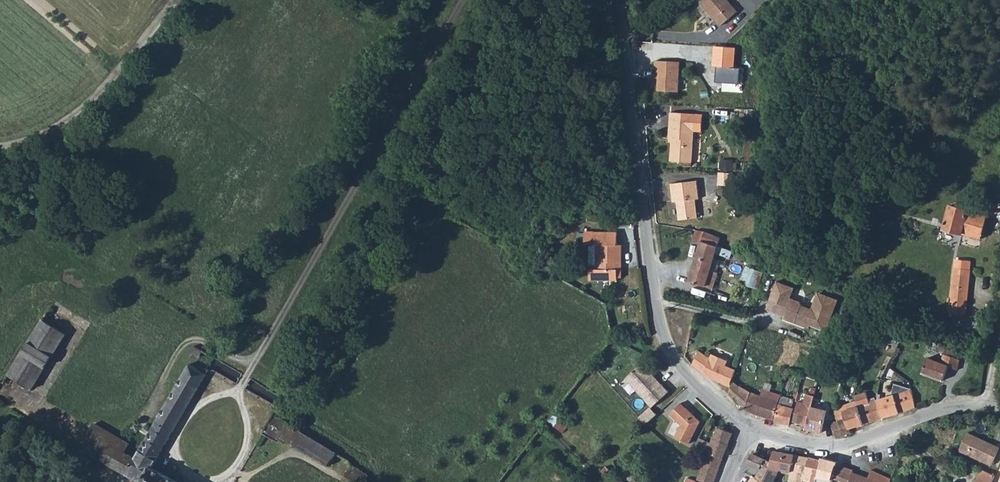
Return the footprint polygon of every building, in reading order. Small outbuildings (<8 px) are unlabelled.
[(723,23),(738,8),(731,0),(701,0),(723,23)] [(713,46),(711,66),(718,66),(717,82),(739,83),(740,68),(735,68),(735,48),(713,46)] [(675,64),(651,64),(651,73),(652,73),(653,82),(655,82),(655,94),(675,94),(675,64)] [(670,120),(687,121),(688,111),(671,111),(670,120)] [(670,120),(666,120),(666,138),(668,138),(668,159),(690,160),(691,120),(687,121),(670,120)] [(731,172),(717,171),(716,183),(730,184),(731,172)] [(669,183),(671,201),(675,201),(678,219),(695,217),(693,199),(696,198),(694,180),(669,183)] [(944,228),(981,239),(987,217),(950,206),(944,228)] [(689,281),(713,288),(718,273),(709,270),(714,254),(728,258),(730,251),(716,247),(719,238),(704,232),(696,229),(692,243),(699,245),(689,281)] [(618,264),(622,264),(622,247),(618,246),(618,234),(584,234),(584,246),(590,246),(589,282),(618,282),(618,279),(618,264)] [(746,264),(739,281),(756,288),(763,271),(746,264)] [(949,313),(965,315),(971,270),(955,268),(949,313)] [(777,282),(768,308),(787,315),(785,320),(796,324),(798,319),(803,321),(805,327),(808,328),(812,327),(827,332),(839,301),(821,294),(817,304),(814,303),(812,310),(811,312),(804,309),(803,306),(801,302),(791,299),(784,296),(787,288),(780,285),(781,283),(777,282)] [(795,289),(781,283),(780,285),(787,288),(784,296),(791,299),(795,289)] [(23,342),(47,356),(63,330),(38,316),(23,342)] [(798,319),(796,324),(805,327),(803,321),(798,319)] [(20,349),(44,362),(47,356),(23,342),(20,349)] [(944,355),(961,360),(963,354),(946,348),(944,355)] [(6,372),(30,386),(44,362),(20,349),(6,372)] [(697,352),(691,364),(698,369),(709,377),(731,388),(732,383),(736,371),(726,366),(728,361),(713,354),(711,358),(697,352)] [(944,355),(942,364),(927,359),(922,374),(942,381),(947,369),(957,372),(961,360),(944,355)] [(154,418),(170,427),(205,369),(189,360),(154,418)] [(622,378),(650,405),(666,389),(658,381),(656,383),(646,373),(648,371),(638,362),(622,378)] [(786,374),(788,367),(782,365),(780,372),(786,374)] [(658,381),(648,371),(646,373),(656,383),(658,381)] [(729,391),(744,408),(749,391),(749,390),(732,383),(731,388),(729,391)] [(744,408),(773,418),(780,395),(762,389),(760,394),(749,391),(744,408)] [(879,402),(882,418),(915,408),(913,391),(912,391),(879,402)] [(801,427),(806,429),(807,425),(812,406),(814,397),(807,395),(804,403),(798,401),(793,422),(802,424),(801,427)] [(664,396),(651,406),(656,412),(668,402),(664,396)] [(837,424),(842,436),(851,433),(850,429),(882,418),(879,402),(873,404),(870,396),(856,399),(857,402),(838,408),(837,411),(835,412),(837,424)] [(680,400),(669,410),(679,421),(672,433),(685,441),(698,420),(680,400)] [(774,420),(790,424),(794,408),(780,404),(774,420)] [(648,406),(639,415),(645,422),(655,412),(648,406)] [(827,411),(812,406),(807,425),(806,429),(822,433),(827,411)] [(260,428),(277,440),(280,436),(328,467),(336,454),(307,436),(306,434),(270,411),(260,428)] [(547,420),(562,432),(569,423),(553,411),(547,420)] [(150,424),(167,434),(170,427),(154,418),(150,424)] [(87,427),(123,448),(127,441),(91,420),(87,427)] [(75,446),(138,481),(149,463),(167,434),(150,424),(133,454),(123,448),(87,427),(75,446)] [(832,426),(835,438),(842,436),(837,424),(832,426)] [(711,439),(727,445),(732,433),(716,427),(711,439)] [(981,440),(968,434),(960,452),(992,467),(999,449),(984,441),(983,443),(980,442),(981,440)] [(706,451),(709,443),(696,438),(691,445),(706,451)] [(706,451),(722,457),(727,445),(711,439),(709,443),(706,451)] [(769,465),(779,468),(784,452),(774,449),(770,460),(769,465)] [(698,481),(713,481),(722,457),(706,451),(695,481),(698,481)] [(808,459),(795,455),(784,452),(779,468),(782,469),(781,471),(790,473),(803,477),(808,459)] [(763,481),(774,481),(782,469),(779,468),(769,465),(770,460),(752,454),(748,463),(761,468),(755,477),(763,481)] [(811,481),(815,481),(821,462),(808,458),(808,459),(803,477),(802,479),(811,481)] [(833,478),(837,464),(837,463),(822,459),(821,462),(815,481),(832,481),(833,478)] [(138,481),(181,481),(149,463),(138,481)] [(843,481),(891,481),(892,480),(870,471),(865,481),(852,474),(854,469),(837,464),(833,478),(843,481)] [(352,481),(362,481),(366,476),(351,466),(344,477),(352,481)] [(996,476),(982,470),(976,481),(993,481),(996,476)]
